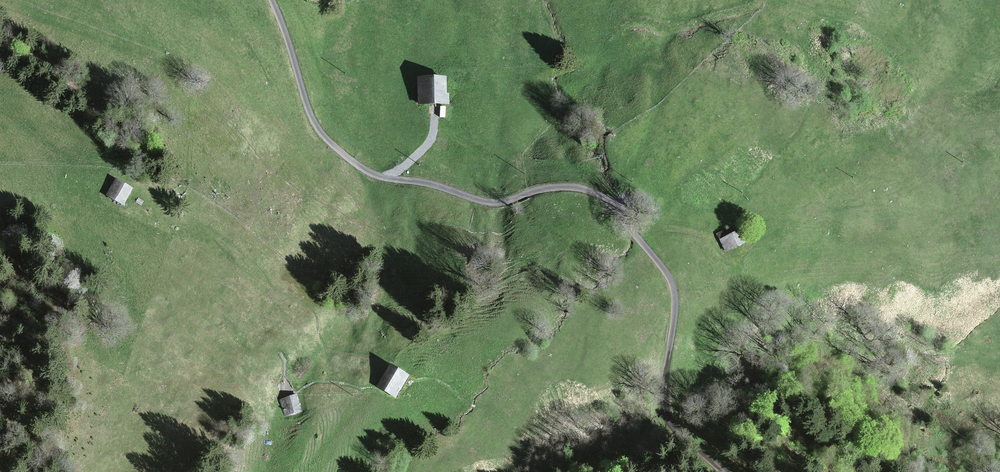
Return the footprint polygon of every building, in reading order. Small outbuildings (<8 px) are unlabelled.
[(422,83),(423,103),(443,102),(442,86),(442,82),(422,83)] [(116,180),(106,196),(119,204),(129,188),(116,180)] [(119,204),(122,205),(132,190),(129,188),(119,204)] [(713,237),(721,252),(738,244),(734,234),(731,228),(713,237)] [(390,367),(380,383),(398,394),(408,377),(390,367)] [(280,401),(285,416),(301,411),(296,396),(280,401)]
